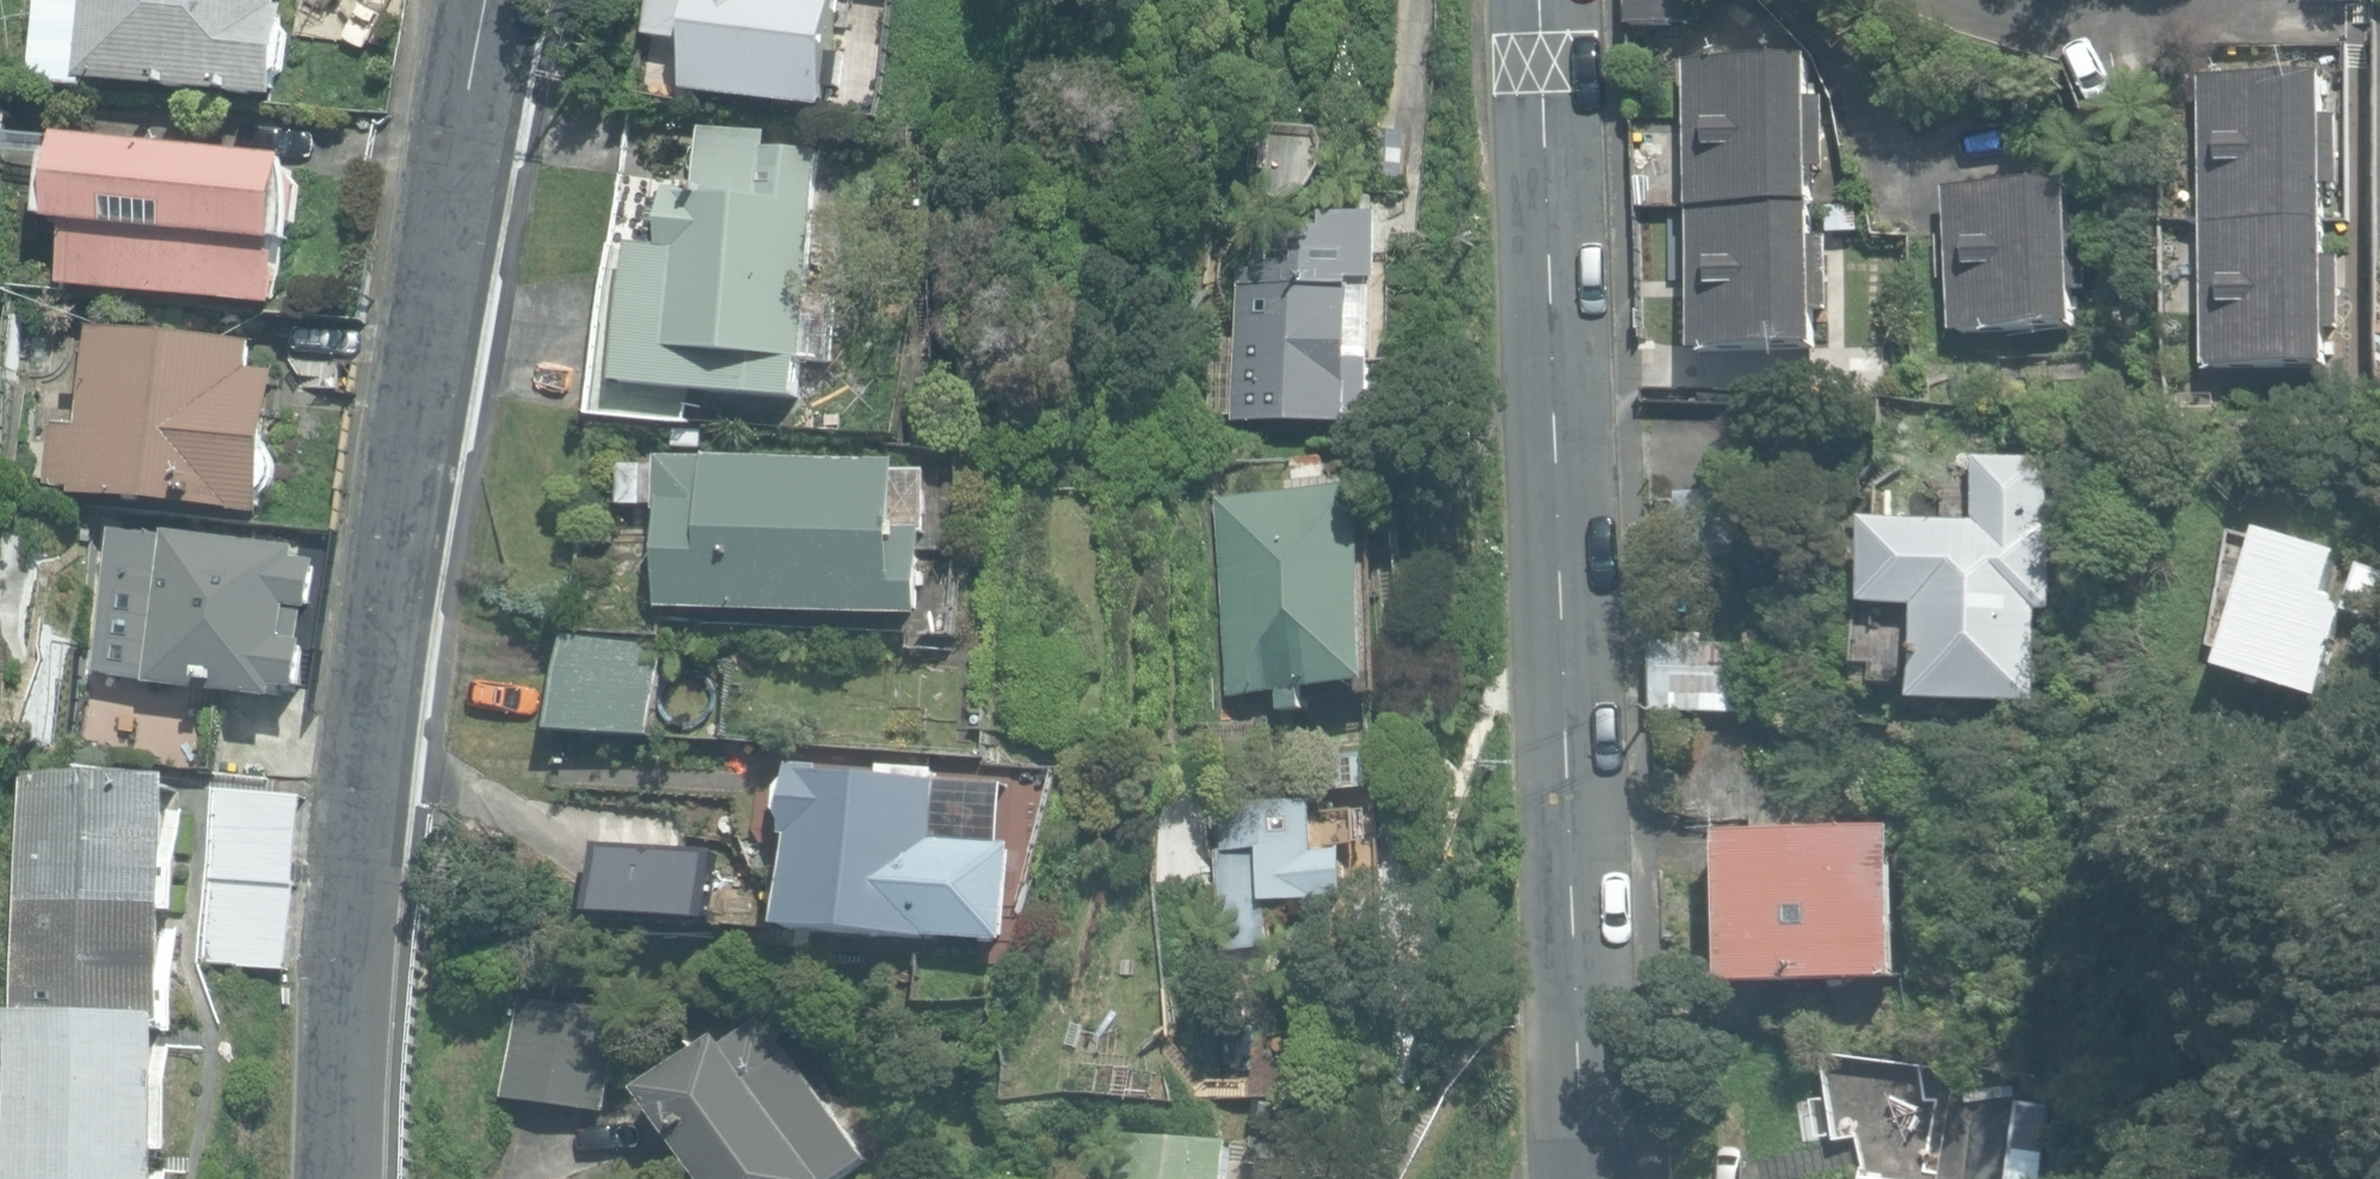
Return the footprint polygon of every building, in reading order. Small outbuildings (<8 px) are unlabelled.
[(281,96),(288,8),(282,7),(283,0),(39,0),(32,86),(90,91),(91,80),(281,96)] [(824,117),(826,107),(827,107),(848,0),(665,0),(661,21),(694,27),(682,89),(824,117)] [(1631,27),(1694,26),(1694,0),(1631,0),(1631,27)] [(1691,209),(1816,206),(1813,59),(1687,62),(1691,209)] [(2205,224),(2328,221),(2325,78),(2203,80),(2205,224)] [(2,168),(8,112),(0,111),(0,168),(2,168)] [(603,417),(690,424),(692,393),(803,402),(806,362),(835,364),(840,298),(815,296),(826,155),(774,151),(775,132),(705,126),(700,191),(672,189),(668,247),(639,244),(638,254),(615,252),(603,417)] [(69,289),(284,311),(300,166),(70,142),(69,154),(57,153),(50,221),(75,224),(69,289)] [(1945,191),(1953,334),(2080,327),(2072,184),(1945,191)] [(1820,347),(1816,206),(1691,209),(1694,350),(1820,347)] [(2330,365),(2328,221),(2205,224),(2208,367),(2330,365)] [(1238,262),(1238,428),(1375,428),(1375,334),(1352,334),(1352,263),(1238,262)] [(76,495),(268,513),(281,370),(258,368),(260,344),(232,342),(93,329),(84,428),(54,425),(49,485),(77,488),(76,495)] [(663,610),(923,616),(927,471),(899,470),(899,461),(708,456),(708,457),(659,456),(658,514),(666,514),(663,610)] [(2054,610),(2052,458),(1971,460),(1972,516),(1860,518),(1862,607),(1911,607),(1913,704),(2040,702),(2039,610),(2054,610)] [(1218,501),(1232,698),(1386,687),(1372,490),(1218,501)] [(152,686),(285,702),(286,691),(309,694),(315,644),(311,644),(315,612),(318,613),(324,563),(303,560),(305,549),(171,532),(170,534),(116,528),(98,674),(153,681),(152,686)] [(2223,670),(2322,697),(2349,611),(2351,602),(2346,601),(2334,597),(2347,555),(2267,530),(2223,670)] [(2346,601),(2351,602),(2349,611),(2379,621),(2379,570),(2359,563),(2346,601)] [(556,732),(656,737),(660,637),(569,633),(556,732)] [(1655,643),(1657,714),(1741,712),(1739,633),(1679,634),(1679,642),(1655,643)] [(788,837),(783,929),(1008,941),(1013,847),(937,842),(941,768),(882,765),(881,777),(791,772),(787,837),(788,837)] [(24,773),(15,1014),(168,1019),(177,779),(24,773)] [(210,877),(298,887),(307,797),(218,788),(210,877)] [(1326,800),(1223,806),(1225,853),(1217,854),(1223,955),(1281,952),(1278,907),(1360,903),(1357,850),(1330,851),(1326,800)] [(1724,836),(1732,987),(1904,979),(1897,827),(1724,836)] [(661,915),(743,924),(749,869),(667,860),(661,915)] [(290,972),(298,887),(210,877),(201,964),(290,972)] [(499,1098),(608,1112),(622,1011),(513,996),(499,1098)] [(15,1014),(9,1178),(162,1178),(168,1019),(15,1014)] [(711,1178),(851,1178),(875,1161),(794,1052),(790,1055),(763,1019),(727,1045),(722,1038),(648,1094),(711,1178)] [(1239,1146),(1118,1135),(1114,1178),(1236,1178),(1239,1146)]
